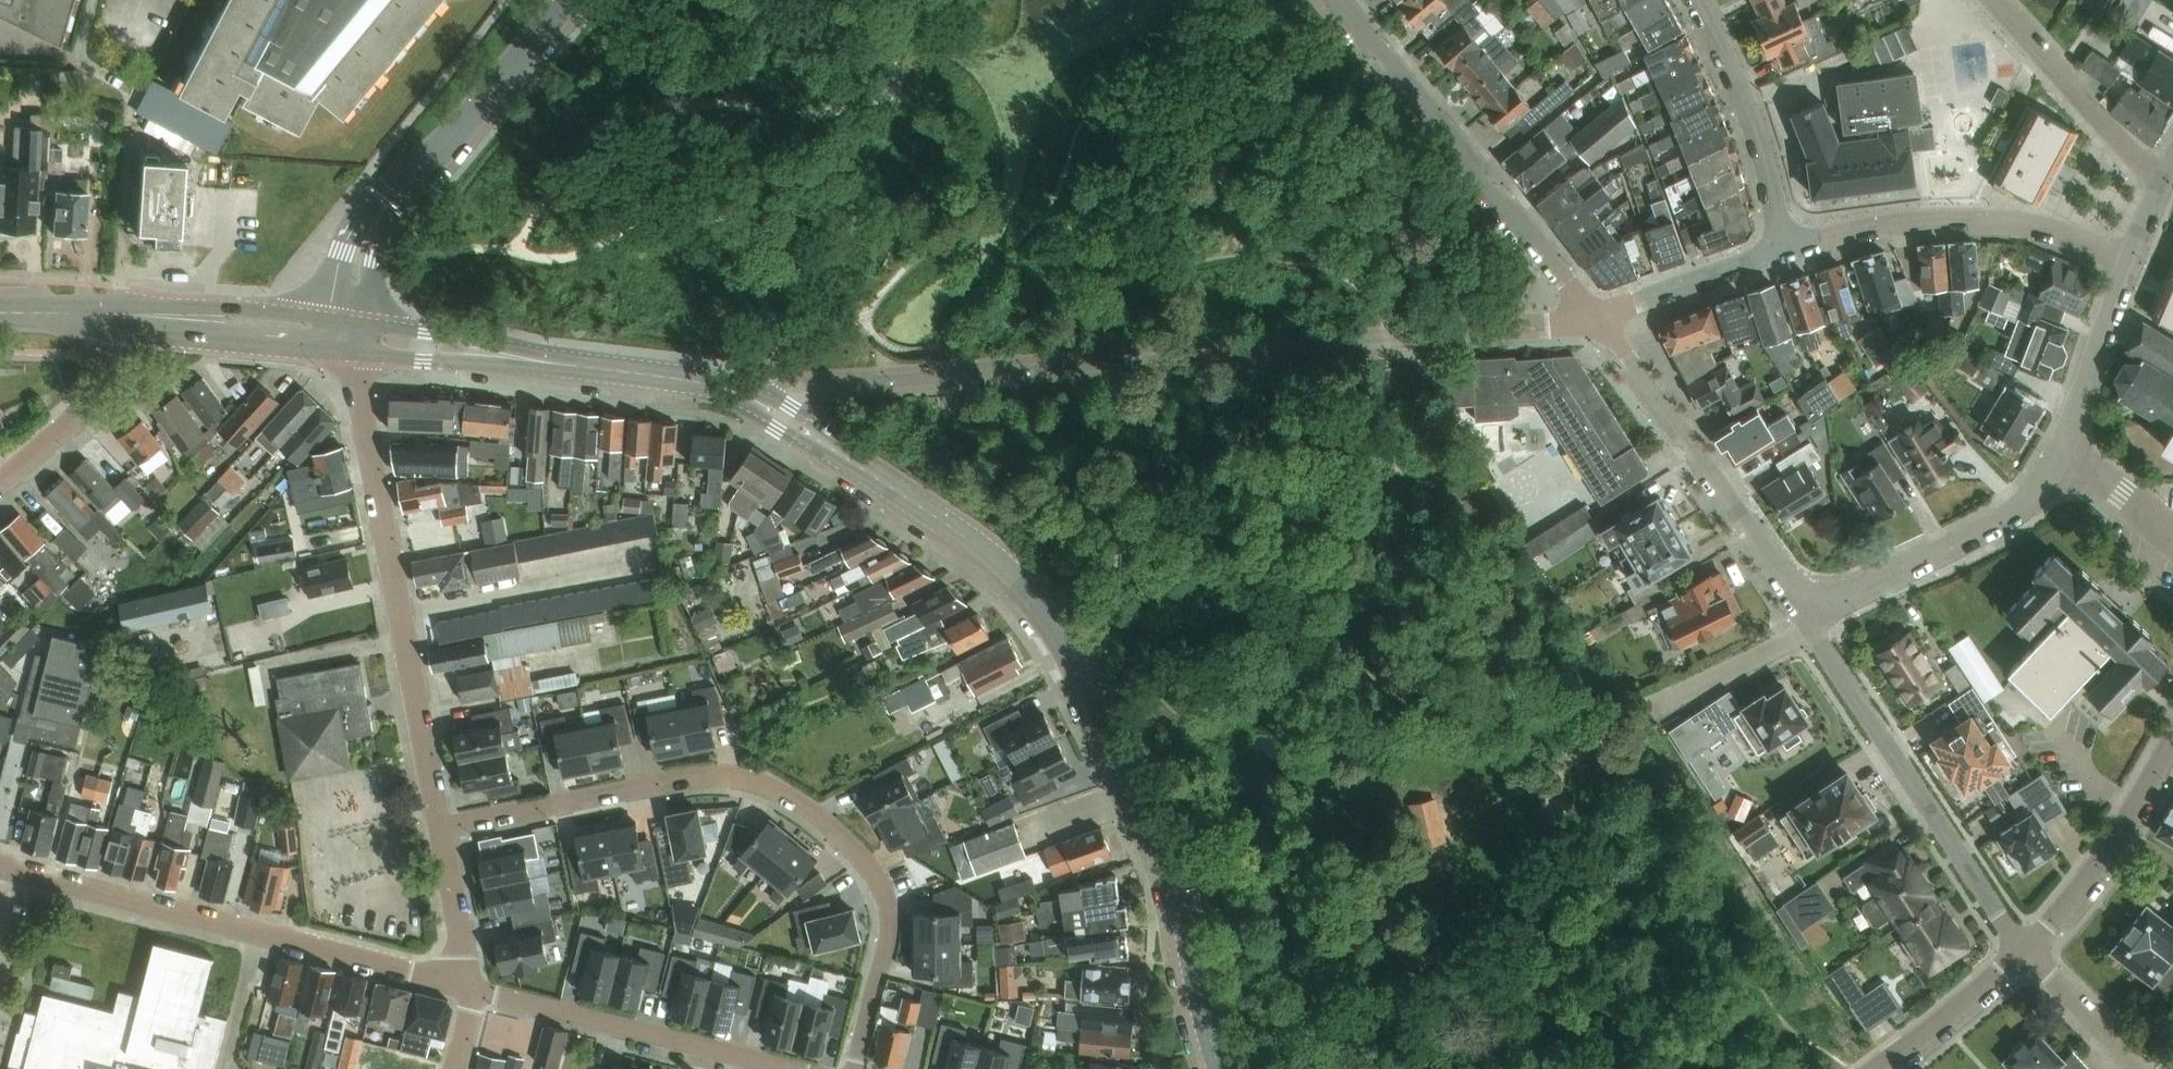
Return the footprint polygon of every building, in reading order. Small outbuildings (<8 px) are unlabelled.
[(60,46),(73,0),(0,0),(0,17),(60,46)] [(439,0),(224,0),(176,92),(222,116),(237,88),(245,93),(241,102),(298,133),(316,97),(341,118),(439,0)] [(1473,2),(1471,0),(1411,0),(1403,7),(1421,28),(1430,20),(1439,30),(1473,2)] [(1589,1),(1588,0),(1559,0),(1565,9),(1568,11),(1569,10),(1568,8),(1570,6),(1579,1),(1580,5),(1589,1)] [(1638,0),(1614,0),(1600,8),(1605,18),(1638,0)] [(1673,10),(1667,0),(1638,0),(1605,18),(1606,19),(1602,21),(1608,33),(1632,20),(1637,29),(1618,39),(1673,10)] [(1803,20),(1795,2),(1787,6),(1785,0),(1762,0),(1754,4),(1761,18),(1753,22),(1761,39),(1803,20)] [(2094,7),(2106,13),(2113,0),(2099,0),(2094,7)] [(1581,32),(1592,26),(1580,5),(1579,1),(1570,6),(1568,8),(1569,10),(1581,32)] [(1482,46),(1496,34),(1494,36),(1477,16),(1481,12),(1473,2),(1439,30),(1447,40),(1437,47),(1455,69),(1482,46)] [(1624,49),(1624,50),(1596,62),(1604,76),(1645,54),(1650,49),(1684,30),(1673,10),(1618,39),(1624,49)] [(1803,20),(1761,39),(1769,56),(1777,52),(1785,68),(1810,56),(1814,63),(1832,54),(1814,14),(1803,20)] [(1574,36),(1565,23),(1554,30),(1563,43),(1574,36)] [(1917,47),(1906,23),(1858,45),(1869,69),(1917,47)] [(2172,104),(2172,58),(2160,49),(2159,50),(2134,33),(2121,55),(2120,55),(2114,65),(2121,70),(2158,95),(2159,94),(2172,104)] [(1472,89),(1513,55),(1496,34),(1482,46),(1455,69),(1472,89)] [(1657,77),(1697,57),(1686,35),(1647,54),(1652,66),(1617,83),(1622,94),(1657,77)] [(1565,50),(1573,66),(1588,58),(1580,42),(1565,50)] [(2121,70),(2114,65),(2092,50),(2081,67),(2110,86),(2121,70)] [(1489,110),(1516,87),(1505,74),(1519,62),(1513,55),(1472,89),(1489,110)] [(1636,112),(1666,98),(1707,79),(1697,57),(1657,77),(1662,87),(1631,102),(1636,112)] [(1824,102),(1793,114),(1812,160),(1810,160),(1814,195),(1916,181),(1912,151),(1937,148),(1934,125),(1923,127),(1916,73),(1840,83),(1848,140),(1839,141),(1824,102)] [(151,79),(135,112),(217,153),(233,122),(151,79)] [(1640,124),(1645,133),(1673,120),(1716,99),(1707,79),(1666,98),(1671,108),(1640,124)] [(1516,141),(1542,119),(1575,90),(1567,81),(1533,108),(1516,87),(1489,110),(1506,131),(1507,130),(1516,141)] [(2158,95),(2157,97),(2143,87),(2139,92),(2131,86),(2111,112),(2153,146),(2172,113),(2172,104),(2159,94),(2158,95)] [(1999,88),(1991,102),(2001,107),(2009,93),(1999,88)] [(1549,125),(1504,162),(1527,190),(1558,164),(1560,166),(1569,159),(1566,156),(1577,148),(1590,164),(1637,125),(1623,97),(1565,145),(1549,125)] [(1665,149),(1725,120),(1716,99),(1673,120),(1678,131),(1649,145),(1654,155),(1665,149)] [(2040,202),(2077,131),(2034,107),(1993,184),(2012,194),(2015,189),(2029,197),(2040,202)] [(13,235),(13,231),(34,232),(36,211),(38,211),(39,199),(46,200),(47,194),(48,169),(49,160),(51,115),(32,114),(31,128),(15,127),(13,166),(0,165),(0,234),(13,235)] [(1690,163),(1733,142),(1730,135),(1725,120),(1665,149),(1670,160),(1667,162),(1666,161),(1658,165),(1663,176),(1671,172),(1690,163)] [(150,121),(145,130),(202,160),(207,150),(150,121)] [(1622,153),(1628,166),(1652,156),(1646,142),(1622,153)] [(1680,193),(1699,184),(1740,163),(1738,156),(1733,142),(1690,163),(1695,173),(1676,183),(1680,193)] [(48,169),(47,194),(56,195),(54,232),(69,233),(68,236),(71,238),(78,239),(81,237),(81,234),(85,234),(86,209),(90,206),(91,201),(87,197),(87,192),(56,190),(55,190),(56,179),(60,179),(61,160),(49,160),(48,169)] [(179,246),(184,163),(142,160),(137,231),(146,231),(145,243),(179,246)] [(1691,212),(1743,184),(1742,181),(1744,180),(1740,163),(1699,184),(1702,192),(1674,208),(1675,212),(1688,205),(1691,212)] [(1597,177),(1591,169),(1589,166),(1583,167),(1537,202),(1553,223),(1586,198),(1580,189),(1597,177)] [(1613,180),(1605,186),(1611,194),(1612,196),(1620,190),(1613,180)] [(1660,267),(1687,258),(1660,180),(1647,184),(1654,202),(1652,203),(1660,225),(1647,230),(1660,267)] [(1699,231),(1749,208),(1743,184),(1691,212),(1688,205),(1675,212),(1677,219),(1688,214),(1707,204),(1712,216),(1696,223),(1699,231)] [(1612,196),(1611,194),(1605,186),(1604,185),(1586,198),(1553,223),(1569,244),(1603,218),(1596,208),(1612,196)] [(2015,189),(2012,194),(2026,202),(2029,197),(2015,189)] [(1584,264),(1619,239),(1612,230),(1629,217),(1620,205),(1603,218),(1569,244),(1584,264)] [(1753,230),(1753,226),(1749,208),(1699,231),(1696,223),(1693,224),(1681,230),(1691,256),(1748,236),(1753,230)] [(1619,239),(1584,264),(1601,286),(1606,287),(1656,271),(1643,230),(1624,236),(1619,239)] [(1963,288),(1979,286),(1976,241),(1951,243),(1954,288),(1952,289),(1954,313),(1965,313),(1963,288)] [(1954,313),(1952,289),(1949,289),(1945,243),(1920,245),(1924,291),(1940,289),(1942,314),(1954,313)] [(2090,271),(2081,267),(2034,247),(2026,264),(2050,275),(2041,296),(2035,294),(2066,309),(2080,315),(2093,286),(2085,283),(2090,271)] [(1882,312),(1918,302),(1907,277),(1895,280),(1885,251),(1854,260),(1868,305),(1879,301),(1882,312)] [(1849,322),(1862,318),(1854,293),(1852,294),(1842,264),(1818,272),(1835,324),(1843,336),(1853,333),(1849,322)] [(2153,317),(2172,326),(2172,272),(2153,317)] [(1814,327),(1830,322),(1825,304),(1819,306),(1809,275),(1783,283),(1800,335),(1809,350),(1820,346),(1814,327)] [(2012,292),(1990,282),(1980,304),(2003,314),(2009,299),(2012,292)] [(1788,353),(1797,350),(1776,285),(1750,293),(1767,346),(1784,373),(1794,369),(1788,353)] [(2066,309),(2035,294),(2029,292),(2024,305),(2018,321),(2006,354),(1997,350),(1990,362),(2014,376),(2020,367),(2049,378),(2055,364),(2064,360),(2067,351),(2063,342),(2069,328),(2060,325),(2066,309)] [(1730,341),(1757,332),(1745,295),(1717,303),(1730,341)] [(2009,299),(2003,314),(2009,316),(2008,317),(2018,321),(2024,305),(2009,299)] [(1708,348),(1726,341),(1712,305),(1665,323),(1662,332),(1672,353),(1674,352),(1689,382),(1717,363),(1708,348)] [(2149,324),(2145,321),(2128,349),(2143,358),(2141,361),(2127,361),(2116,376),(2116,379),(2122,392),(2119,396),(2172,430),(2172,338),(2149,324)] [(1879,325),(1859,339),(1875,364),(1895,351),(1879,325)] [(2014,376),(1990,362),(1979,356),(1978,357),(1967,351),(1963,358),(1981,368),(1975,377),(2003,393),(1983,426),(1992,431),(1986,441),(2004,451),(2010,442),(2021,448),(2046,408),(2008,386),(2014,376)] [(1894,353),(1882,361),(1890,372),(1902,365),(1894,353)] [(1651,472),(1625,431),(1588,374),(1586,376),(1573,356),(1554,357),(1516,360),(1516,356),(1473,359),(1474,363),(1456,364),(1447,369),(1449,400),(1459,405),(1476,403),(1477,420),(1512,418),(1520,412),(1519,401),(1536,400),(1603,503),(1651,472)] [(1727,366),(1690,385),(1701,407),(1722,396),(1733,417),(1766,401),(1755,380),(1739,389),(1727,366)] [(1915,401),(1927,390),(1906,366),(1894,377),(1915,401)] [(1826,377),(1798,394),(1813,417),(1840,400),(1826,377)] [(229,413),(226,408),(204,378),(184,392),(215,436),(225,426),(220,419),(229,413)] [(239,448),(280,402),(261,386),(220,431),(239,448)] [(282,447),(321,405),(304,389),(259,437),(257,439),(274,455),(282,446),(282,447)] [(179,396),(156,411),(167,427),(160,432),(170,448),(177,443),(183,452),(190,447),(196,455),(210,441),(179,396)] [(456,432),(466,432),(468,400),(458,399),(392,396),(391,429),(456,432)] [(468,400),(466,432),(487,434),(491,403),(468,400)] [(491,403),(487,434),(498,435),(497,442),(510,443),(514,444),(517,417),(512,417),(514,405),(491,403)] [(282,447),(295,458),(299,463),(338,421),(321,405),(282,447)] [(545,482),(551,409),(528,407),(525,453),(531,454),(529,480),(545,482)] [(1776,441),(1783,452),(1802,441),(1787,414),(1767,426),(1758,409),(1714,434),(1725,453),(1728,451),(1735,465),(1776,441)] [(576,456),(579,413),(555,410),(552,453),(565,455),(562,489),(574,490),(576,456)] [(583,496),(587,457),(600,459),(602,415),(579,413),(576,456),(574,490),(574,495),(583,496)] [(624,450),(626,418),(604,416),(601,448),(612,449),(610,479),(622,480),(624,450)] [(649,454),(652,421),(630,418),(628,452),(626,480),(635,481),(637,453),(649,454)] [(1948,452),(1957,446),(1956,444),(1963,440),(1954,426),(1945,431),(1937,418),(1924,426),(1919,418),(1900,429),(1902,433),(1890,440),(1912,477),(1920,472),(1926,482),(1932,478),(1936,481),(1941,481),(1944,478),(1946,474),(1946,470),(1952,466),(1946,455),(1949,454),(1948,452)] [(141,464),(163,448),(143,421),(121,437),(141,464)] [(675,464),(678,424),(654,421),(648,480),(661,481),(663,463),(675,464)] [(2165,446),(2172,451),(2172,433),(2165,446)] [(721,508),(727,436),(695,434),(692,464),(711,466),(709,492),(702,492),(701,506),(721,508)] [(196,455),(191,460),(199,468),(217,449),(210,441),(196,455)] [(1808,466),(1821,457),(1811,442),(1778,464),(1785,475),(1765,488),(1784,517),(1794,510),(1799,518),(1828,499),(1808,466)] [(1879,519),(1906,502),(1893,483),(1906,475),(1884,442),(1869,452),(1877,464),(1865,472),(1860,463),(1843,474),(1864,506),(1869,503),(1879,519)] [(459,476),(460,446),(394,443),(393,443),(398,473),(399,473),(459,476)] [(292,480),(349,467),(344,447),(313,454),(313,455),(315,465),(302,468),(290,471),(293,485),(293,484),(292,480)] [(771,507),(793,474),(754,448),(733,480),(733,481),(741,487),(731,502),(731,507),(750,520),(762,501),(771,507)] [(101,509),(118,494),(114,489),(87,460),(70,475),(101,509)] [(232,466),(218,479),(220,481),(233,495),(247,481),(232,466)] [(323,496),(322,493),(354,486),(349,467),(292,480),(293,484),(293,485),(297,502),(323,496)] [(818,535),(839,505),(797,477),(775,508),(816,536),(818,535)] [(126,478),(114,489),(118,494),(122,498),(134,511),(146,500),(126,478)] [(157,478),(147,486),(156,496),(165,488),(157,478)] [(418,479),(400,482),(405,513),(441,506),(445,525),(471,520),(468,505),(463,506),(459,483),(443,483),(442,481),(419,486),(418,479)] [(100,510),(96,513),(66,480),(48,496),(89,540),(103,528),(117,543),(124,536),(100,510)] [(666,480),(665,494),(675,495),(676,481),(666,480)] [(220,481),(208,493),(222,506),(233,495),(220,481)] [(1637,492),(1615,505),(1624,519),(1646,506),(1637,492)] [(194,540),(221,514),(206,498),(179,525),(194,540)] [(1621,558),(1676,525),(1666,508),(1665,508),(1660,499),(1659,500),(1658,498),(1646,506),(1624,519),(1615,505),(1614,504),(1596,515),(1621,558)] [(626,500),(625,514),(641,515),(642,501),(626,500)] [(280,519),(261,523),(264,535),(296,529),(291,502),(277,505),(280,519)] [(690,503),(676,502),(674,533),(688,534),(690,503)] [(616,503),(604,505),(606,520),(618,519),(616,503)] [(1592,519),(1583,504),(1522,542),(1532,557),(1545,549),(1570,533),(1592,519)] [(767,514),(756,530),(757,531),(761,540),(765,549),(766,552),(769,550),(790,542),(785,528),(780,530),(773,512),(770,516),(767,514)] [(553,513),(553,525),(569,526),(569,513),(553,513)] [(645,537),(658,534),(654,514),(641,516),(645,537)] [(57,594),(67,586),(58,575),(67,567),(46,544),(22,515),(4,531),(57,594)] [(645,537),(641,516),(629,519),(633,539),(645,537)] [(504,518),(483,522),(487,545),(508,541),(504,518)] [(633,539),(629,519),(616,521),(620,542),(633,539)] [(620,542),(616,521),(604,524),(608,544),(620,542)] [(604,524),(591,526),(595,547),(608,544),(604,524)] [(1637,604),(1659,591),(1659,590),(1665,587),(1657,574),(1692,554),(1691,552),(1686,543),(1676,525),(1621,558),(1638,585),(1629,590),(1637,604)] [(582,550),(595,547),(591,526),(578,529),(582,550)] [(67,528),(56,539),(77,559),(88,547),(67,528)] [(582,550),(578,529),(566,531),(570,552),(582,550)] [(570,552),(566,531),(553,534),(557,555),(570,552)] [(757,531),(746,536),(755,554),(765,549),(761,540),(757,531)] [(1579,547),(1570,533),(1545,549),(1554,563),(1579,547)] [(28,566),(0,534),(0,570),(10,582),(28,566)] [(557,555),(553,534),(540,536),(544,557),(557,555)] [(889,548),(889,547),(869,534),(868,534),(809,564),(814,574),(847,558),(851,566),(888,548),(889,548)] [(544,557),(540,536),(528,539),(532,560),(544,557)] [(519,562),(532,560),(528,539),(515,541),(515,542),(519,562)] [(295,540),(260,546),(262,562),(298,557),(295,540)] [(718,541),(715,562),(730,564),(732,543),(718,541)] [(519,562),(515,542),(473,551),(414,562),(419,586),(442,581),(443,591),(472,585),(468,563),(475,562),(478,582),(521,573),(519,562)] [(790,542),(769,550),(774,563),(795,555),(794,553),(790,542)] [(843,573),(848,584),(870,573),(874,581),(911,563),(912,563),(912,562),(892,549),(892,550),(843,573)] [(795,555),(774,563),(780,577),(805,568),(800,553),(795,555)] [(2051,713),(2076,688),(2112,650),(2121,658),(2089,691),(2111,712),(2143,679),(2148,684),(2169,662),(2148,642),(2153,637),(2080,568),(2075,573),(2055,553),(2034,575),(2039,580),(2007,613),(2029,634),(2061,601),(2070,609),(2032,648),(2009,673),(2051,713)] [(305,568),(312,597),(350,588),(347,575),(351,574),(347,558),(305,568)] [(935,578),(915,564),(915,565),(887,579),(895,597),(935,578)] [(1734,614),(1742,611),(1731,587),(1729,588),(1721,572),(1681,592),(1682,594),(1665,602),(1659,591),(1637,604),(1626,610),(1633,623),(1652,613),(1660,629),(1673,623),(1683,642),(1699,634),(1700,635),(1715,628),(1715,627),(1735,617),(1734,614)] [(666,577),(653,579),(657,600),(669,598),(666,577)] [(33,585),(31,587),(43,601),(41,604),(47,612),(59,599),(53,593),(41,578),(33,585)] [(80,611),(97,593),(82,579),(65,596),(80,611)] [(653,579),(641,582),(645,602),(657,600),(653,579)] [(887,579),(854,594),(862,612),(895,597),(887,579)] [(641,582),(628,584),(632,604),(645,602),(641,582)] [(628,584),(616,586),(620,606),(632,604),(628,584)] [(207,586),(122,605),(128,628),(213,609),(207,586)] [(616,586),(603,588),(607,609),(620,606),(616,586)] [(967,605),(968,604),(949,587),(915,603),(919,610),(907,616),(905,612),(900,615),(898,615),(881,623),(890,642),(967,605)] [(603,588),(591,590),(595,611),(607,609),(603,588)] [(591,590),(578,593),(582,613),(595,611),(591,590)] [(578,593),(565,595),(569,615),(582,613),(578,593)] [(565,595),(552,597),(556,618),(569,615),(565,595)] [(552,597),(539,600),(543,620),(556,618),(552,597)] [(261,606),(264,621),(291,615),(287,599),(261,606)] [(539,600),(527,602),(530,622),(543,620),(539,600)] [(892,600),(839,624),(846,639),(898,615),(892,600)] [(527,602),(514,604),(518,624),(530,622),(527,602)] [(501,606),(501,609),(505,627),(518,624),(514,604),(501,606)] [(699,613),(706,629),(724,621),(718,605),(699,613)] [(505,630),(505,627),(501,609),(489,612),(493,632),(505,630)] [(489,612),(476,615),(480,635),(493,632),(489,612)] [(605,613),(588,616),(590,625),(606,622),(605,613)] [(958,652),(990,636),(978,613),(948,629),(942,618),(898,639),(901,644),(897,645),(904,659),(952,640),(958,652)] [(476,615),(463,617),(467,638),(480,635),(476,615)] [(463,617),(450,620),(454,640),(467,638),(463,617)] [(9,628),(2,619),(0,620),(0,634),(9,628)] [(29,629),(19,619),(5,633),(15,643),(29,629)] [(450,620),(438,622),(441,643),(454,640),(450,620)] [(558,621),(485,635),(485,640),(489,661),(493,660),(526,654),(563,647),(558,621)] [(795,626),(784,631),(789,643),(801,638),(795,626)] [(1592,633),(1585,638),(1589,643),(1596,639),(1592,633)] [(1909,634),(1894,644),(1893,643),(1892,643),(1890,643),(1889,643),(1887,644),(1885,645),(1883,646),(1882,648),(1881,649),(1881,651),(1881,652),(1880,653),(1879,654),(1911,703),(1912,701),(1914,702),(1915,702),(1918,702),(1920,701),(1922,700),(1924,699),(1925,697),(1926,695),(1926,694),(1926,692),(1941,682),(1909,634)] [(29,687),(27,686),(25,691),(28,692),(18,733),(78,748),(103,647),(55,635),(50,657),(37,654),(29,687)] [(1018,666),(1023,663),(1009,636),(939,672),(946,685),(966,675),(976,694),(1020,671),(1018,666)] [(1948,649),(1957,663),(1971,685),(1973,688),(1983,703),(2003,689),(1968,636),(1948,649)] [(435,671),(489,661),(485,640),(431,650),(435,671)] [(874,641),(862,647),(868,659),(880,653),(874,641)] [(723,651),(713,656),(721,673),(731,669),(723,651)] [(791,652),(779,657),(784,670),(797,664),(796,663),(802,660),(799,651),(792,654),(791,652)] [(526,654),(493,660),(495,670),(528,664),(526,654)] [(877,658),(863,665),(867,673),(881,666),(877,658)] [(1,663),(0,663),(0,696),(1,695),(4,698),(20,682),(1,663)] [(345,739),(375,733),(362,663),(278,678),(282,697),(277,698),(292,778),(350,767),(345,739)] [(1960,692),(1971,685),(1957,663),(1945,670),(1960,692)] [(495,670),(454,678),(459,703),(497,695),(498,701),(534,694),(528,664),(495,670)] [(637,677),(627,679),(629,687),(638,685),(637,677)] [(924,679),(882,700),(889,714),(908,705),(911,712),(935,700),(924,679)] [(688,751),(717,746),(711,720),(724,718),(718,685),(694,690),(696,703),(679,707),(688,751)] [(1689,760),(1741,724),(1752,742),(1763,735),(1770,745),(1780,739),(1787,749),(1804,738),(1798,728),(1808,721),(1786,687),(1768,700),(1765,695),(1746,708),(1744,710),(1731,690),(1670,731),(1689,760)] [(1973,688),(1950,703),(1964,723),(1987,708),(1983,703),(1973,688)] [(595,770),(624,764),(619,739),(632,736),(625,704),(602,709),(604,722),(586,725),(595,770)] [(648,705),(636,708),(641,734),(653,732),(658,757),(688,751),(679,707),(650,713),(648,705)] [(462,761),(507,752),(503,734),(516,731),(511,707),(479,714),(481,727),(456,732),(462,761)] [(1955,729),(1936,741),(1946,756),(1943,758),(1954,775),(1957,773),(1967,788),(1979,780),(1981,783),(1998,772),(1995,769),(2008,760),(1997,744),(1996,744),(1988,731),(1998,724),(1987,708),(1964,723),(1955,729)] [(14,738),(19,714),(6,711),(1,735),(14,738)] [(1018,758),(1057,740),(1044,712),(1024,721),(1019,711),(987,726),(997,748),(1011,742),(1018,758)] [(566,716),(542,721),(548,753),(561,750),(566,776),(595,770),(586,725),(569,729),(566,716)] [(954,735),(942,740),(957,778),(970,774),(954,735)] [(1057,740),(1018,758),(1027,777),(1015,783),(1024,802),(1055,788),(1050,777),(1070,768),(1057,740)] [(33,810),(23,847),(50,854),(68,783),(64,782),(70,758),(39,751),(36,750),(30,773),(33,774),(56,780),(47,814),(33,810)] [(507,752),(462,761),(468,790),(493,785),(496,798),(522,792),(520,779),(512,780),(507,752)] [(1718,800),(1729,792),(1702,752),(1691,760),(1718,800)] [(193,802),(214,807),(226,761),(205,756),(193,802)] [(908,774),(915,771),(908,758),(879,773),(885,784),(862,796),(876,823),(921,800),(908,774)] [(87,775),(82,796),(108,803),(116,771),(101,768),(99,778),(87,775)] [(1872,810),(1876,808),(1867,793),(1863,795),(1848,773),(1781,817),(1808,857),(1837,838),(1842,840),(1853,833),(1853,827),(1874,813),(1872,810)] [(2053,840),(2044,826),(2068,811),(2043,773),(2009,796),(2020,813),(2015,816),(2019,821),(1998,835),(2008,851),(2022,872),(2045,856),(2045,855),(2045,852),(2046,852),(2043,847),(2053,840)] [(255,827),(264,786),(246,782),(243,796),(240,795),(234,823),(255,827)] [(133,825),(137,809),(138,805),(142,806),(146,791),(131,787),(125,806),(122,805),(117,820),(118,821),(116,829),(115,829),(104,868),(124,874),(138,826),(133,825)] [(1420,849),(1448,842),(1437,798),(1409,805),(1420,849)] [(1723,798),(1714,804),(1720,812),(1728,807),(1723,798)] [(1734,799),(1728,813),(1744,820),(1751,806),(1734,799)] [(927,817),(919,801),(879,822),(891,848),(912,837),(920,852),(949,842),(934,813),(927,817)] [(1013,801),(987,815),(991,824),(1018,810),(1013,801)] [(2008,814),(2000,801),(1986,811),(1994,824),(2008,814)] [(99,867),(109,828),(98,825),(102,810),(84,805),(81,821),(69,818),(59,857),(99,867)] [(153,813),(141,810),(137,809),(133,825),(138,826),(124,874),(145,880),(156,840),(143,837),(146,828),(148,829),(153,813)] [(675,845),(660,848),(667,886),(694,881),(691,869),(689,856),(707,852),(704,842),(719,839),(716,823),(701,826),(698,809),(669,815),(670,822),(675,845)] [(2157,835),(2172,844),(2172,810),(2172,809),(2157,835)] [(171,812),(165,837),(164,842),(158,867),(162,868),(158,883),(177,888),(183,866),(187,867),(192,849),(182,846),(189,816),(171,812)] [(1761,813),(1734,831),(1745,847),(1746,846),(1770,830),(1771,829),(1761,813)] [(213,818),(211,827),(228,832),(231,822),(213,818)] [(765,875),(794,840),(771,821),(734,866),(742,873),(751,863),(765,875)] [(641,847),(636,822),(606,828),(615,872),(633,868),(636,881),(660,877),(654,844),(641,847)] [(726,848),(739,853),(748,827),(736,823),(726,848)] [(967,841),(978,873),(1028,855),(1016,823),(967,841)] [(281,828),(284,856),(299,854),(296,826),(281,828)] [(576,893),(600,888),(598,876),(615,872),(606,828),(578,833),(583,859),(570,861),(576,893)] [(1057,877),(1113,856),(1102,828),(1036,853),(1041,865),(1052,861),(1057,877)] [(235,863),(231,862),(233,853),(230,852),(234,835),(210,829),(203,858),(210,859),(201,894),(226,900),(235,863)] [(531,877),(527,859),(540,856),(535,832),(503,839),(506,852),(480,857),(486,886),(531,877)] [(780,904),(788,893),(817,859),(794,840),(765,875),(780,886),(771,897),(780,904)] [(1871,864),(1849,878),(1859,893),(1875,882),(1882,893),(1866,904),(1865,909),(1875,924),(1879,925),(1896,914),(1903,925),(1939,902),(1904,849),(1900,852),(1894,844),(1869,861),(1871,864)] [(282,908),(291,868),(256,860),(246,899),(254,901),(253,907),(272,912),(273,906),(282,908)] [(798,889),(806,899),(828,884),(821,873),(798,889)] [(1038,912),(1120,899),(1119,894),(1120,894),(1117,875),(1098,878),(1098,880),(1080,883),(1080,885),(1061,889),(1062,898),(1047,900),(1048,905),(1038,907),(1038,912)] [(552,917),(547,892),(534,895),(531,877),(486,886),(492,914),(517,909),(520,923),(552,917)] [(1036,892),(1032,879),(999,890),(1003,902),(1036,892)] [(1837,908),(1819,881),(1786,902),(1804,929),(1837,908)] [(940,891),(940,913),(914,914),(914,943),(959,943),(959,925),(972,925),(973,897),(957,885),(940,891)] [(1088,935),(1125,929),(1124,924),(1130,923),(1127,904),(1121,905),(1120,899),(1038,912),(1021,914),(1021,920),(1039,917),(1041,927),(1051,926),(1050,921),(1066,919),(1067,926),(1086,923),(1088,934),(1088,935)] [(1022,914),(1018,900),(996,907),(1000,920),(1022,914)] [(831,901),(794,911),(800,936),(809,934),(814,951),(861,939),(853,908),(833,912),(831,901)] [(1939,902),(1903,925),(1931,968),(1967,944),(1939,902)] [(2148,906),(2112,952),(2153,985),(2157,980),(2164,986),(2172,975),(2172,926),(2148,906)] [(654,910),(648,912),(650,920),(656,918),(654,910)] [(536,969),(535,964),(548,962),(544,943),(557,940),(552,917),(520,923),(523,936),(498,941),(504,971),(517,968),(518,972),(536,969)] [(1023,921),(1000,924),(1002,942),(1025,939),(1023,921)] [(722,926),(709,941),(738,949),(755,936),(722,926)] [(1092,959),(1130,954),(1127,934),(1126,934),(1125,929),(1088,935),(1088,934),(1078,936),(1077,933),(1030,940),(1032,954),(1070,948),(1071,956),(1091,953),(1092,959)] [(676,931),(674,940),(691,943),(693,935),(676,931)] [(611,999),(622,955),(594,948),(596,940),(583,937),(574,969),(587,972),(582,992),(611,999)] [(216,958),(156,942),(142,997),(121,991),(115,1015),(47,997),(42,1016),(27,1012),(12,1068),(216,1068),(228,1019),(202,1013),(216,958)] [(914,943),(914,973),(929,973),(934,973),(940,973),(940,986),(973,985),(973,962),(959,960),(959,943),(914,943)] [(1013,946),(996,948),(997,963),(1015,961),(1013,946)] [(650,962),(622,955),(611,999),(640,1006),(644,987),(657,990),(665,958),(652,955),(650,962)] [(293,1005),(304,964),(281,958),(270,1000),(293,1005)] [(678,996),(673,1015),(702,1022),(713,978),(685,971),(687,964),(674,960),(666,992),(678,996)] [(1868,992),(1847,961),(1833,971),(1854,1002),(1868,992)] [(71,979),(74,967),(56,962),(53,974),(71,979)] [(1132,967),(1087,964),(1081,964),(1081,969),(1086,969),(1085,981),(1068,980),(1066,998),(1129,1002),(1132,967)] [(325,1016),(336,972),(312,966),(296,1030),(307,1033),(312,1013),(325,1016)] [(364,1015),(369,997),(364,996),(368,980),(344,974),(327,1047),(340,1050),(350,1012),(364,1015)] [(54,976),(51,988),(91,998),(94,986),(85,984),(78,982),(54,976)] [(742,985),(713,978),(702,1022),(731,1030),(736,1010),(748,1013),(757,981),(744,978),(742,985)] [(771,1013),(765,1038),(793,1045),(805,1001),(787,997),(790,984),(766,978),(758,1010),(771,1013)] [(1884,981),(1872,990),(1889,1015),(1901,1006),(1884,981)] [(403,1027),(413,992),(379,983),(369,1023),(385,1027),(386,1023),(403,1027)] [(880,1041),(875,1060),(903,1067),(912,1031),(911,1031),(913,1023),(916,1023),(917,1017),(936,1022),(943,994),(924,989),(920,1002),(905,998),(901,1010),(899,1019),(900,1019),(897,1027),(885,1024),(883,1028),(881,1028),(878,1041),(880,1041)] [(404,1041),(402,1049),(433,1058),(437,1046),(444,1048),(454,1009),(449,1000),(417,992),(404,1041)] [(822,1006),(805,1001),(793,1045),(822,1053),(828,1028),(841,1031),(849,999),(825,993),(822,1006)] [(1026,1000),(1021,1018),(1036,1023),(1041,1005),(1026,1000)] [(1132,1032),(1135,1008),(1085,1003),(1067,1002),(1066,1012),(1059,1011),(1057,1025),(1059,1026),(1132,1032)] [(281,1013),(276,1033),(291,1037),(297,1017),(281,1013)] [(934,1054),(948,1057),(947,1064),(945,1068),(975,1068),(981,1045),(963,1040),(966,1028),(942,1022),(934,1054)] [(568,1032),(546,1026),(536,1062),(544,1063),(542,1068),(559,1068),(559,1067),(568,1032)] [(1130,1056),(1132,1032),(1059,1026),(1057,1039),(1082,1041),(1081,1051),(1130,1056)] [(316,1029),(306,1068),(319,1068),(329,1033),(316,1029)] [(2005,1061),(2012,1068),(2090,1068),(2081,1059),(2074,1052),(2065,1060),(2037,1031),(2005,1061)] [(1045,1034),(1043,1049),(1055,1050),(1057,1033),(1045,1032),(1045,1034)] [(1034,1033),(1032,1047),(1043,1049),(1045,1034),(1034,1033)] [(266,1035),(260,1060),(285,1065),(290,1040),(266,1035)] [(347,1035),(341,1061),(358,1065),(364,1039),(347,1035)] [(390,1037),(388,1046),(402,1049),(404,1041),(390,1037)] [(975,1068),(1023,1068),(1029,1044),(1001,1037),(998,1049),(981,1045),(975,1068)] [(507,1060),(481,1053),(477,1068),(505,1068),(507,1060)] [(507,1060),(505,1068),(516,1068),(519,1056),(509,1053),(507,1060)] [(1070,1063),(1091,1065),(1090,1068),(1143,1068),(1144,1068),(1093,1055),(1071,1053),(1060,1053),(1059,1062),(1070,1063)]
